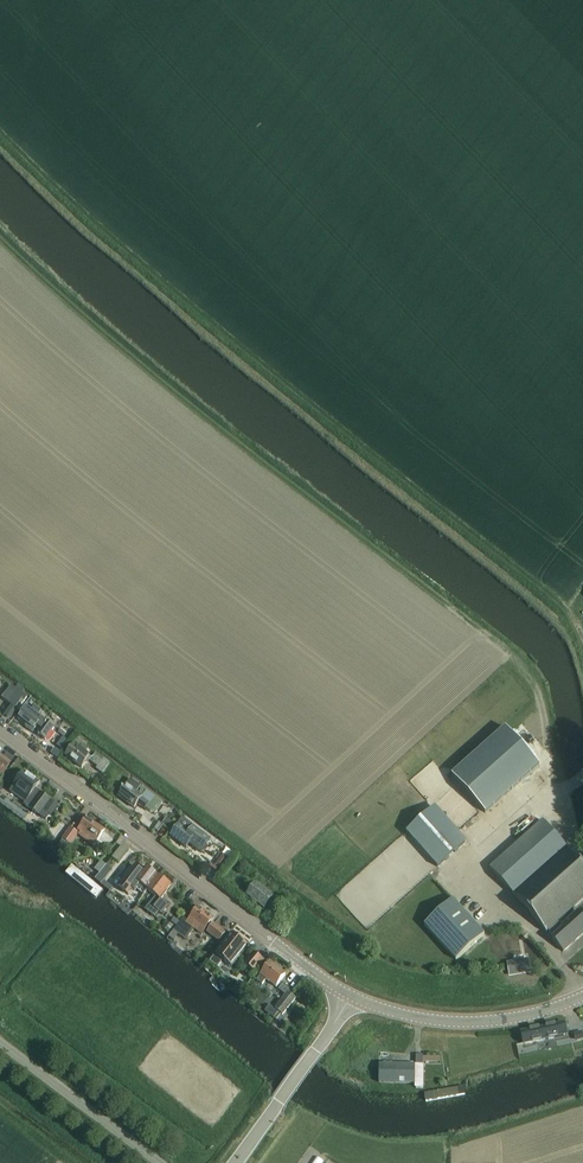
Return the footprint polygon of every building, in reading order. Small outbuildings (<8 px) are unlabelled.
[(2,697),(18,709),(27,697),(11,685),(2,697)] [(42,719),(37,716),(42,711),(35,705),(31,711),(26,708),(18,719),(26,725),(24,726),(32,732),(37,726),(42,729),(38,734),(46,739),(54,728),(46,722),(46,723),(41,720),(42,719)] [(506,727),(452,775),(486,813),(539,765),(506,727)] [(63,735),(56,744),(62,748),(69,739),(63,735)] [(80,750),(74,745),(66,755),(82,767),(85,762),(87,764),(90,761),(97,767),(96,768),(102,773),(110,763),(96,752),(92,758),(86,754),(88,750),(83,746),(80,750)] [(55,748),(51,753),(58,758),(62,753),(55,748)] [(10,762),(0,754),(0,755),(0,763),(6,768),(10,762)] [(23,771),(11,788),(27,800),(24,804),(30,808),(40,815),(43,817),(46,818),(48,815),(49,814),(51,815),(58,805),(50,800),(51,800),(41,793),(40,794),(34,790),(35,788),(40,782),(23,771)] [(126,785),(119,795),(134,807),(137,803),(145,809),(147,808),(154,797),(142,789),(138,794),(137,793),(141,787),(130,779),(126,785)] [(467,841),(435,805),(406,831),(438,867),(467,841)] [(78,829),(81,831),(78,835),(94,845),(98,839),(105,829),(87,817),(78,829)] [(167,817),(162,824),(163,825),(170,830),(175,824),(167,817)] [(186,848),(190,843),(201,852),(210,840),(183,819),(170,835),(186,848)] [(154,828),(158,831),(162,826),(163,825),(162,824),(159,821),(154,828)] [(563,951),(582,934),(582,916),(579,911),(562,926),(558,921),(582,899),(582,869),(544,821),(490,867),(546,932),(548,931),(553,937),(551,938),(563,951)] [(79,833),(77,831),(70,827),(62,839),(71,844),(79,833)] [(223,866),(216,860),(212,865),(219,871),(223,866)] [(100,864),(97,868),(102,872),(106,866),(103,863),(101,865),(100,864)] [(65,872),(96,898),(103,889),(73,864),(65,872)] [(128,874),(118,887),(128,894),(132,888),(135,890),(136,889),(144,894),(145,892),(148,889),(159,875),(147,866),(143,871),(142,871),(136,866),(134,867),(128,874)] [(95,878),(101,883),(103,881),(106,877),(103,874),(100,872),(95,878)] [(432,889),(439,898),(440,899),(456,884),(447,874),(432,889)] [(156,895),(145,910),(154,917),(158,912),(162,915),(168,906),(160,900),(167,892),(166,891),(171,884),(159,875),(148,889),(156,895)] [(255,883),(246,894),(264,908),(273,897),(259,886),(255,883)] [(456,960),(464,953),(485,934),(453,898),(424,924),(456,960)] [(276,900),(271,906),(276,910),(281,903),(276,900)] [(214,918),(200,908),(198,906),(186,922),(182,919),(174,930),(186,939),(198,923),(206,929),(214,918)] [(162,927),(169,932),(173,926),(167,921),(162,927)] [(214,922),(207,932),(219,941),(226,932),(214,922)] [(231,966),(248,945),(232,932),(210,961),(217,967),(223,959),(231,966)] [(255,972),(264,960),(253,951),(244,963),(255,972)] [(266,979),(267,979),(277,986),(286,974),(270,962),(260,974),(261,974),(257,980),(262,984),(266,979)] [(296,998),(292,994),(289,997),(286,995),(275,1008),(270,1005),(265,1010),(274,1017),(278,1011),(283,1014),(296,998)] [(564,1023),(522,1032),(524,1044),(556,1037),(567,1035),(564,1023)] [(574,1032),(576,1041),(579,1040),(582,1039),(582,1034),(582,1030),(574,1032)] [(379,1082),(414,1083),(415,1087),(424,1088),(424,1064),(423,1064),(423,1061),(440,1062),(440,1056),(423,1056),(423,1054),(416,1054),(415,1064),(379,1063),(379,1082)] [(424,1092),(426,1100),(465,1094),(464,1085),(424,1092)]
